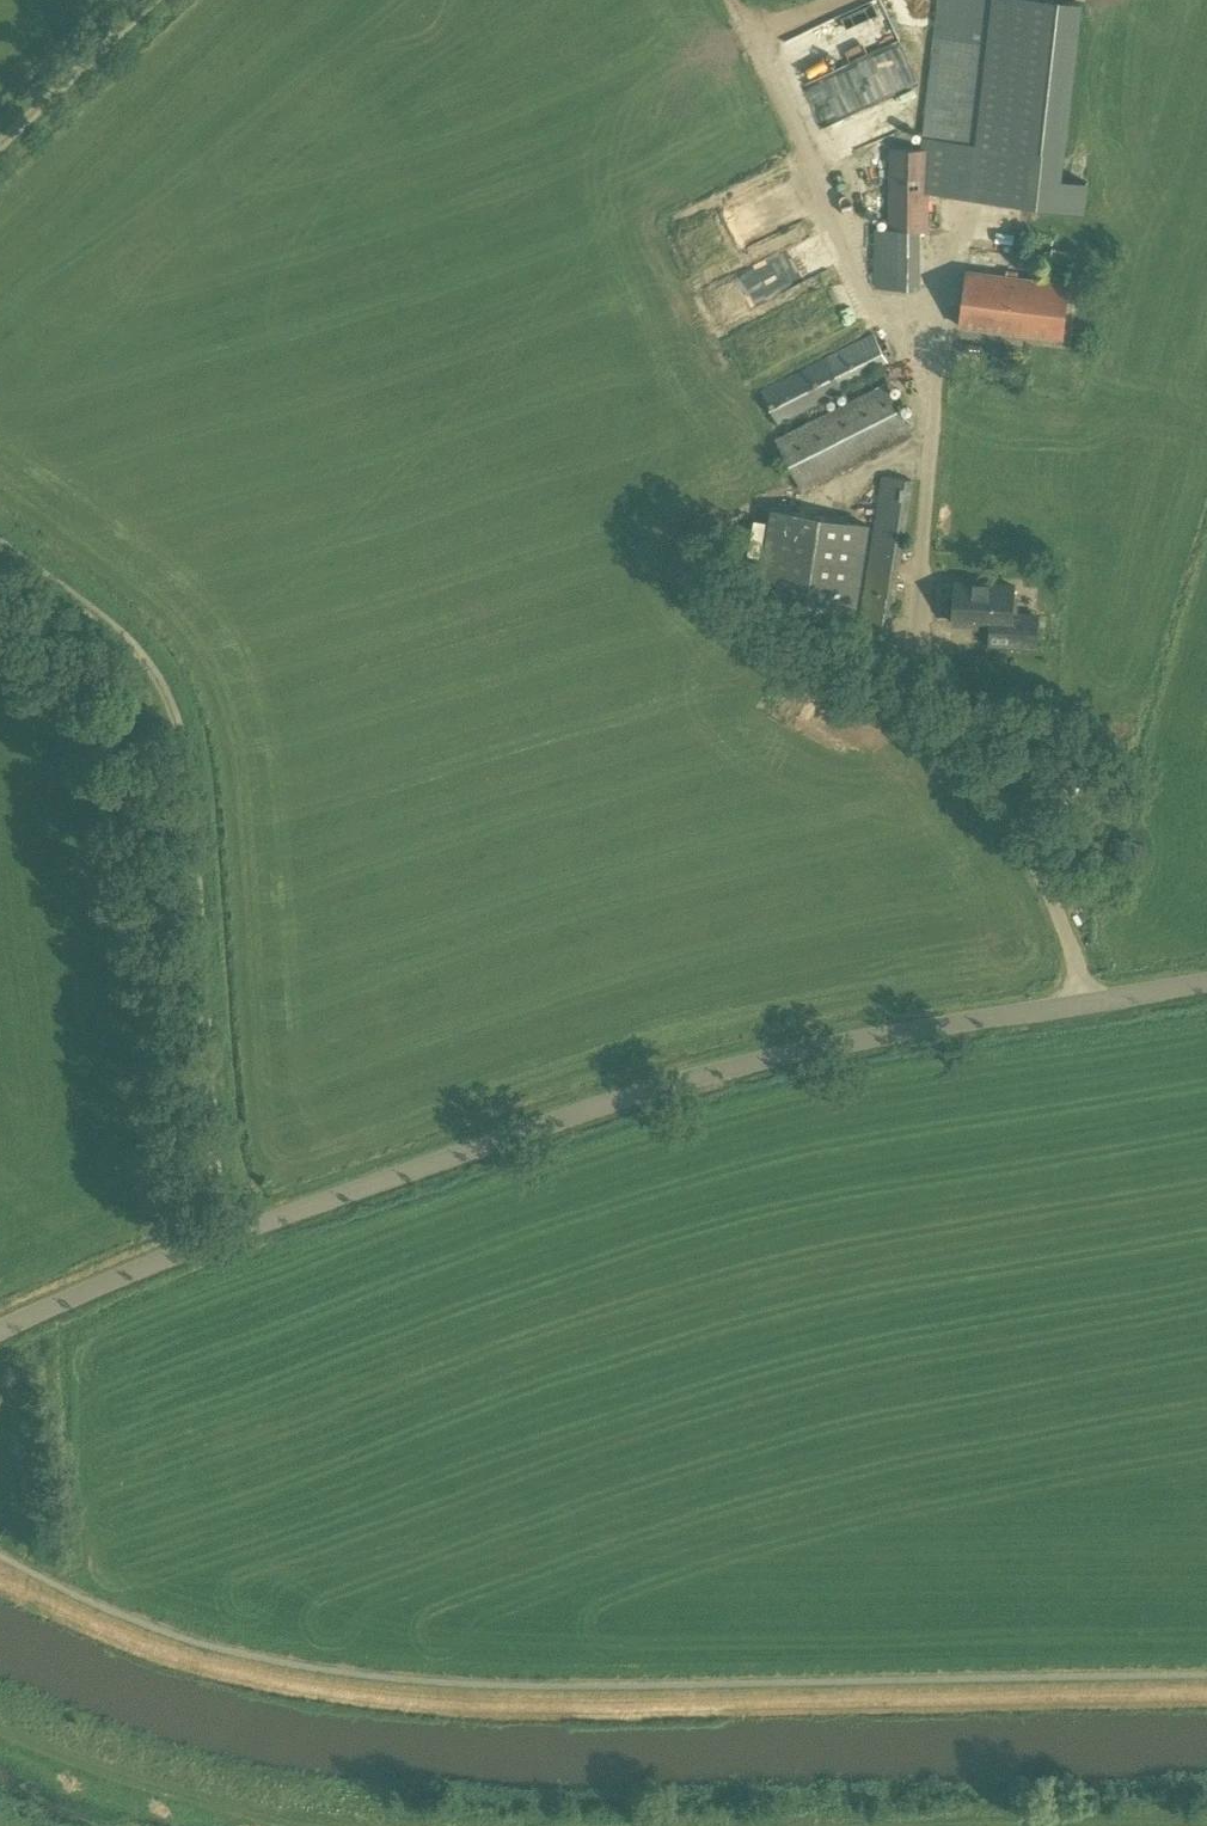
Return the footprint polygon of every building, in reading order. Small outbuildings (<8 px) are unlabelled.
[(920,83),(884,0),(873,0),(784,38),(821,125),(920,83)] [(876,286),(921,288),(921,231),(929,231),(930,192),(1085,210),(1088,180),(1062,178),(1082,1),(1077,0),(938,0),(921,149),(890,149),(889,228),(874,228),(876,286)] [(967,270),(960,325),(1063,337),(1070,282),(967,270)] [(874,331),(762,388),(779,423),(846,389),(844,383),(888,360),(874,331)] [(776,437),(803,491),(914,434),(887,381),(776,437)] [(882,476),(857,643),(888,648),(913,481),(882,476)] [(757,606),(854,622),(870,523),(772,508),(757,606)] [(1011,624),(1010,643),(1036,644),(1037,614),(1012,613),(1013,584),(956,582),(954,623),(1011,624)]
